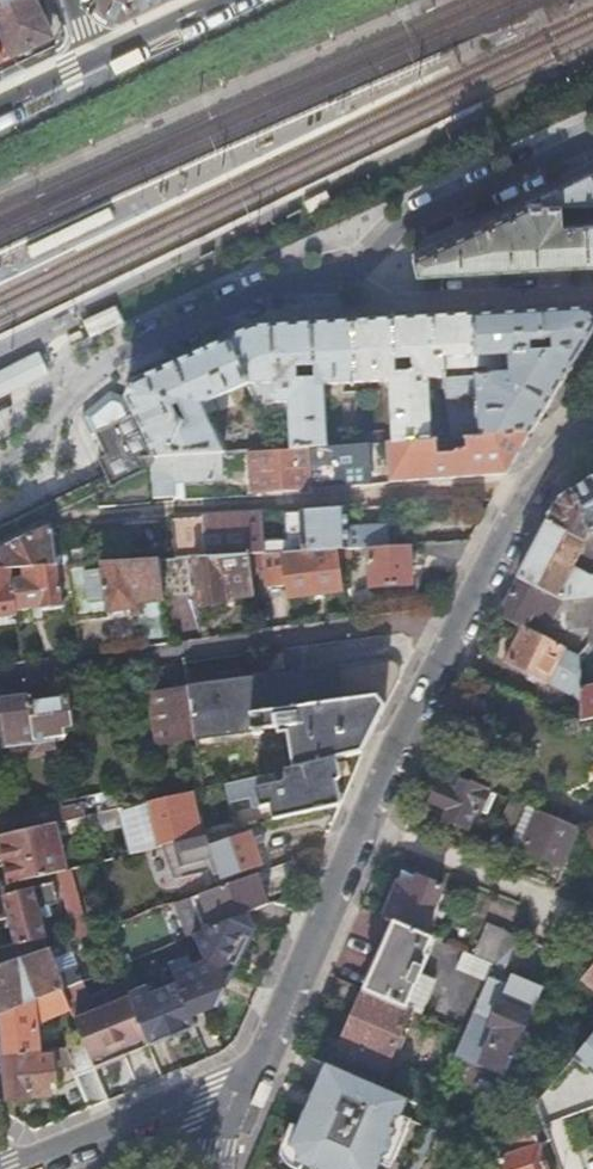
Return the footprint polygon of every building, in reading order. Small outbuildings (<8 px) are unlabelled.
[(0,8),(0,32),(11,54),(12,53),(50,35),(33,0),(17,0),(2,7),(0,8)] [(105,5),(121,13),(147,0),(103,0),(105,5)] [(589,175),(525,203),(562,203),(586,202),(592,202),(592,173),(589,175)] [(419,272),(590,263),(587,222),(563,223),(562,203),(525,203),(415,254),(419,272)] [(475,316),(479,367),(489,367),(489,375),(481,376),(481,377),(449,379),(448,379),(448,387),(451,440),(467,439),(529,434),(562,381),(575,359),(592,330),(592,324),(584,310),(475,316)] [(475,316),(352,323),(356,383),(391,382),(394,443),(432,441),(429,380),(447,378),(448,379),(449,379),(449,369),(479,367),(475,316)] [(356,383),(352,323),(253,329),(225,342),(235,362),(246,385),(275,383),(276,402),(289,402),(292,450),(327,448),(324,385),(356,383)] [(128,402),(111,395),(141,457),(155,456),(156,459),(222,455),(206,420),(200,406),(246,385),(235,362),(225,342),(134,384),(128,402)] [(49,373),(38,349),(0,367),(0,396),(49,373)] [(358,409),(357,393),(346,394),(348,430),(360,429),(358,409)] [(141,457),(111,395),(97,406),(124,458),(141,457)] [(124,458),(97,406),(81,419),(91,440),(95,438),(105,457),(106,460),(124,458)] [(372,445),(384,444),(385,432),(364,434),(364,445),(366,445),(372,445)] [(432,441),(394,443),(388,444),(391,482),(505,475),(529,434),(467,439),(468,451),(458,451),(454,453),(438,454),(437,440),(432,441)] [(353,446),(327,448),(292,450),(286,450),(284,451),(279,451),(251,453),(251,456),(254,493),(314,489),(313,488),(362,484),(361,466),(374,465),(372,445),(366,445),(364,445),(361,445),(353,446)] [(224,479),(222,455),(156,459),(152,467),(155,498),(174,497),(173,482),(183,481),(224,479)] [(148,470),(141,457),(124,458),(106,460),(105,457),(99,460),(111,484),(112,487),(148,470)] [(111,484),(99,460),(0,507),(0,537),(111,484)] [(574,493),(589,536),(592,547),(592,480),(574,493)] [(185,500),(183,481),(173,482),(174,497),(174,501),(185,500)] [(563,598),(565,599),(566,599),(592,595),(592,575),(574,566),(589,536),(574,493),(558,505),(521,576),(563,598)] [(301,551),(340,549),(368,547),(388,546),(387,527),(349,529),(348,507),(299,511),(301,541),(292,541),(292,552),(301,551)] [(265,553),(262,513),(200,517),(201,526),(193,527),(180,518),(182,558),(187,558),(194,557),(248,554),(262,553),(265,553)] [(200,517),(180,518),(193,527),(201,526),(200,517)] [(176,558),(182,558),(180,518),(173,519),(176,558)] [(101,563),(100,549),(86,550),(85,548),(56,549),(55,544),(54,527),(52,527),(50,527),(26,538),(0,550),(0,568),(3,568),(7,568),(9,568),(58,565),(69,564),(83,564),(101,563)] [(589,536),(574,566),(592,575),(592,547),(589,536)] [(459,562),(470,541),(424,544),(425,553),(459,562)] [(388,546),(368,547),(371,585),(413,583),(409,545),(388,546)] [(265,553),(262,553),(268,587),(288,584),(289,596),(344,589),(340,549),(301,551),(292,552),(283,552),(267,553),(265,553)] [(228,597),(254,594),(253,591),(248,554),(194,557),(201,605),(228,602),(228,597)] [(191,592),(187,558),(182,558),(176,558),(158,559),(164,597),(191,592)] [(136,639),(169,635),(164,597),(158,559),(122,561),(116,562),(101,563),(83,564),(69,564),(76,622),(110,617),(110,611),(119,610),(136,607),(142,606),(143,613),(133,615),(136,639)] [(62,607),(58,565),(9,568),(10,575),(15,611),(37,607),(39,611),(62,607)] [(0,568),(0,617),(16,615),(15,611),(10,575),(9,568),(7,568),(3,568),(0,568)] [(527,626),(528,627),(534,615),(543,619),(547,610),(556,614),(563,598),(521,576),(501,614),(527,626)] [(566,599),(571,627),(592,624),(592,595),(566,599)] [(582,695),(582,686),(582,673),(581,653),(528,627),(527,626),(509,662),(532,672),(540,676),(582,695)] [(383,660),(189,686),(195,731),(196,738),(252,730),(253,732),(256,732),(256,733),(261,732),(262,732),(262,731),(263,731),(266,731),(265,728),(278,726),(279,726),(280,732),(282,732),(289,731),(290,740),(293,769),(361,754),(374,724),(381,709),(400,671),(393,660),(385,660),(383,660)] [(538,681),(540,676),(532,672),(530,678),(538,681)] [(582,686),(582,695),(582,696),(583,718),(592,716),(592,684),(582,686)] [(195,731),(189,686),(151,691),(157,736),(195,731)] [(29,695),(0,699),(0,731),(1,735),(8,734),(9,748),(36,745),(30,701),(29,695)] [(30,701),(36,745),(66,740),(65,727),(74,727),(69,696),(30,701)] [(341,803),(363,753),(361,754),(293,769),(228,784),(232,800),(252,796),(254,806),(261,806),(272,804),(274,818),(341,803)] [(489,789),(444,769),(442,773),(430,770),(424,785),(435,789),(430,801),(446,808),(443,816),(468,827),(475,811),(478,812),(479,810),(481,810),(481,809),(488,812),(497,792),(489,789)] [(111,810),(118,808),(114,791),(106,792),(111,810)] [(200,829),(191,792),(149,802),(158,845),(175,841),(181,840),(180,834),(200,829)] [(500,823),(516,830),(526,807),(527,805),(510,798),(500,823)] [(158,845),(149,802),(118,808),(128,853),(158,845)] [(54,823),(86,816),(83,804),(64,808),(62,803),(45,807),(0,817),(0,835),(54,823)] [(516,830),(510,843),(521,848),(538,810),(527,805),(526,807),(516,830)] [(128,853),(118,808),(111,810),(103,812),(115,856),(128,853)] [(560,865),(577,826),(538,810),(521,848),(560,865)] [(65,869),(54,823),(0,835),(0,844),(9,883),(30,878),(56,871),(65,869)] [(263,864),(249,824),(175,841),(181,865),(211,856),(219,879),(263,864)] [(395,873),(380,913),(394,919),(428,932),(448,880),(415,867),(411,879),(395,873)] [(75,937),(87,932),(69,868),(65,869),(56,871),(75,937)] [(269,896),(260,870),(198,890),(210,920),(250,904),(269,896)] [(47,947),(43,935),(44,935),(37,904),(58,899),(54,881),(33,886),(30,878),(9,883),(3,885),(16,939),(0,943),(0,963),(47,947)] [(256,923),(250,904),(210,920),(195,934),(204,954),(235,967),(256,923)] [(394,919),(364,989),(410,1009),(419,1013),(434,979),(422,973),(429,955),(426,953),(433,936),(428,932),(394,919)] [(494,962),(524,937),(488,923),(473,953),(492,961),(494,962)] [(82,980),(67,940),(47,947),(0,963),(0,1014),(63,988),(82,980)] [(486,979),(494,962),(492,961),(473,953),(466,950),(458,967),(486,979)] [(188,952),(167,959),(174,977),(189,1015),(218,1003),(235,967),(204,954),(191,958),(188,952)] [(584,978),(592,986),(592,968),(584,978)] [(145,977),(123,986),(146,1040),(192,1021),(189,1015),(174,977),(150,987),(145,977)] [(90,997),(83,980),(82,980),(63,988),(70,1005),(90,997)] [(123,986),(124,983),(90,997),(70,1005),(71,1008),(84,1040),(95,1066),(149,1044),(146,1040),(123,986)] [(63,988),(0,1014),(0,1026),(1,1033),(3,1053),(40,1049),(37,1022),(71,1008),(70,1005),(63,988)] [(410,1009),(364,989),(341,1042),(361,1051),(359,1056),(384,1068),(394,1046),(400,1048),(405,1035),(400,1033),(410,1009)] [(510,1059),(529,1016),(499,1001),(489,1024),(495,1027),(480,1063),(504,1073),(510,1059)] [(546,1022),(529,1016),(510,1059),(527,1066),(546,1022)] [(574,1057),(592,1073),(592,1034),(574,1057)] [(95,1066),(84,1040),(79,1042),(67,1046),(90,1107),(109,1099),(95,1066)] [(41,1055),(40,1049),(3,1053),(7,1099),(32,1096),(32,1095),(50,1093),(49,1079),(56,1078),(54,1054),(41,1055)] [(323,1063),(287,1145),(292,1147),(295,1157),(293,1161),(311,1168),(417,1168),(434,1129),(399,1114),(405,1098),(323,1063)] [(497,1151),(504,1168),(547,1168),(538,1145),(549,1141),(544,1126),(536,1104),(521,1122),(506,1140),(497,1151)] [(582,1112),(564,1118),(577,1152),(592,1146),(592,1141),(582,1112)]
